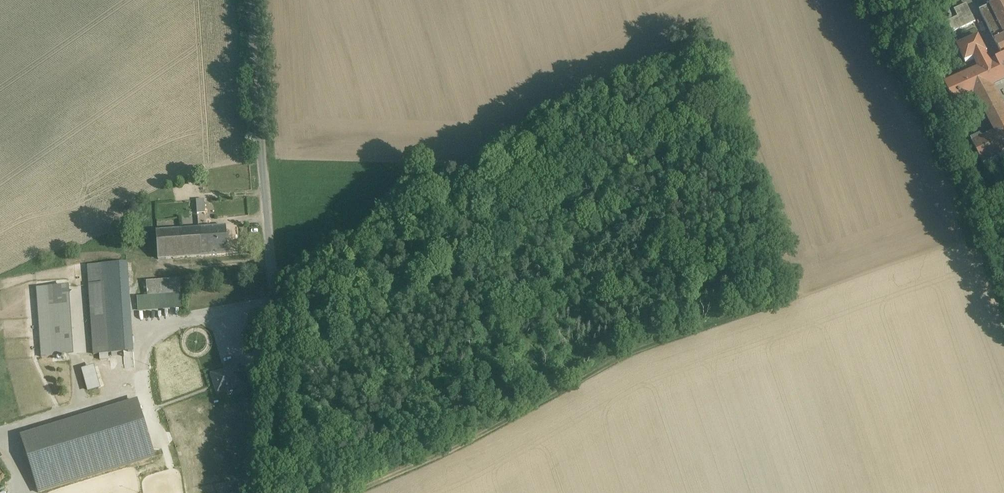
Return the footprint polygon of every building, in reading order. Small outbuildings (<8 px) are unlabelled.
[(991,7),(1001,28),(1003,27),(1003,0),(991,7)] [(967,6),(955,12),(959,19),(949,24),(954,35),(976,24),(967,6)] [(1001,28),(991,7),(980,13),(991,34),(1001,28)] [(991,34),(996,43),(1003,39),(1003,34),(1001,28),(991,34)] [(989,88),(1003,80),(1003,60),(993,66),(987,55),(988,54),(980,38),(958,49),(966,66),(975,62),(980,72),(947,90),(956,108),(976,98),(997,137),(984,144),(982,141),(973,146),(985,170),(1003,160),(1003,116),(989,88)] [(996,43),(996,44),(1003,60),(1003,39),(996,43)] [(204,199),(196,200),(197,214),(205,213),(204,199)] [(454,226),(449,233),(454,237),(459,231),(454,226)] [(226,227),(208,228),(210,256),(228,255),(226,227)] [(208,228),(156,232),(158,260),(210,256),(208,228)] [(127,262),(102,264),(104,284),(128,282),(127,262)] [(102,264),(87,266),(89,285),(104,284),(102,264)] [(179,279),(146,282),(147,296),(180,293),(179,279)] [(128,282),(104,284),(108,354),(112,353),(112,356),(117,356),(117,353),(133,352),(128,282)] [(104,284),(89,285),(93,355),(100,354),(108,354),(104,284)] [(65,286),(49,287),(54,357),(69,356),(65,286)] [(180,293),(147,296),(148,309),(181,306),(180,293)] [(147,296),(137,297),(138,310),(148,309),(147,296)] [(92,368),(83,370),(89,391),(99,388),(92,368)] [(137,402),(22,437),(35,479),(150,444),(137,402)] [(150,444),(35,479),(39,492),(154,457),(150,444)]
